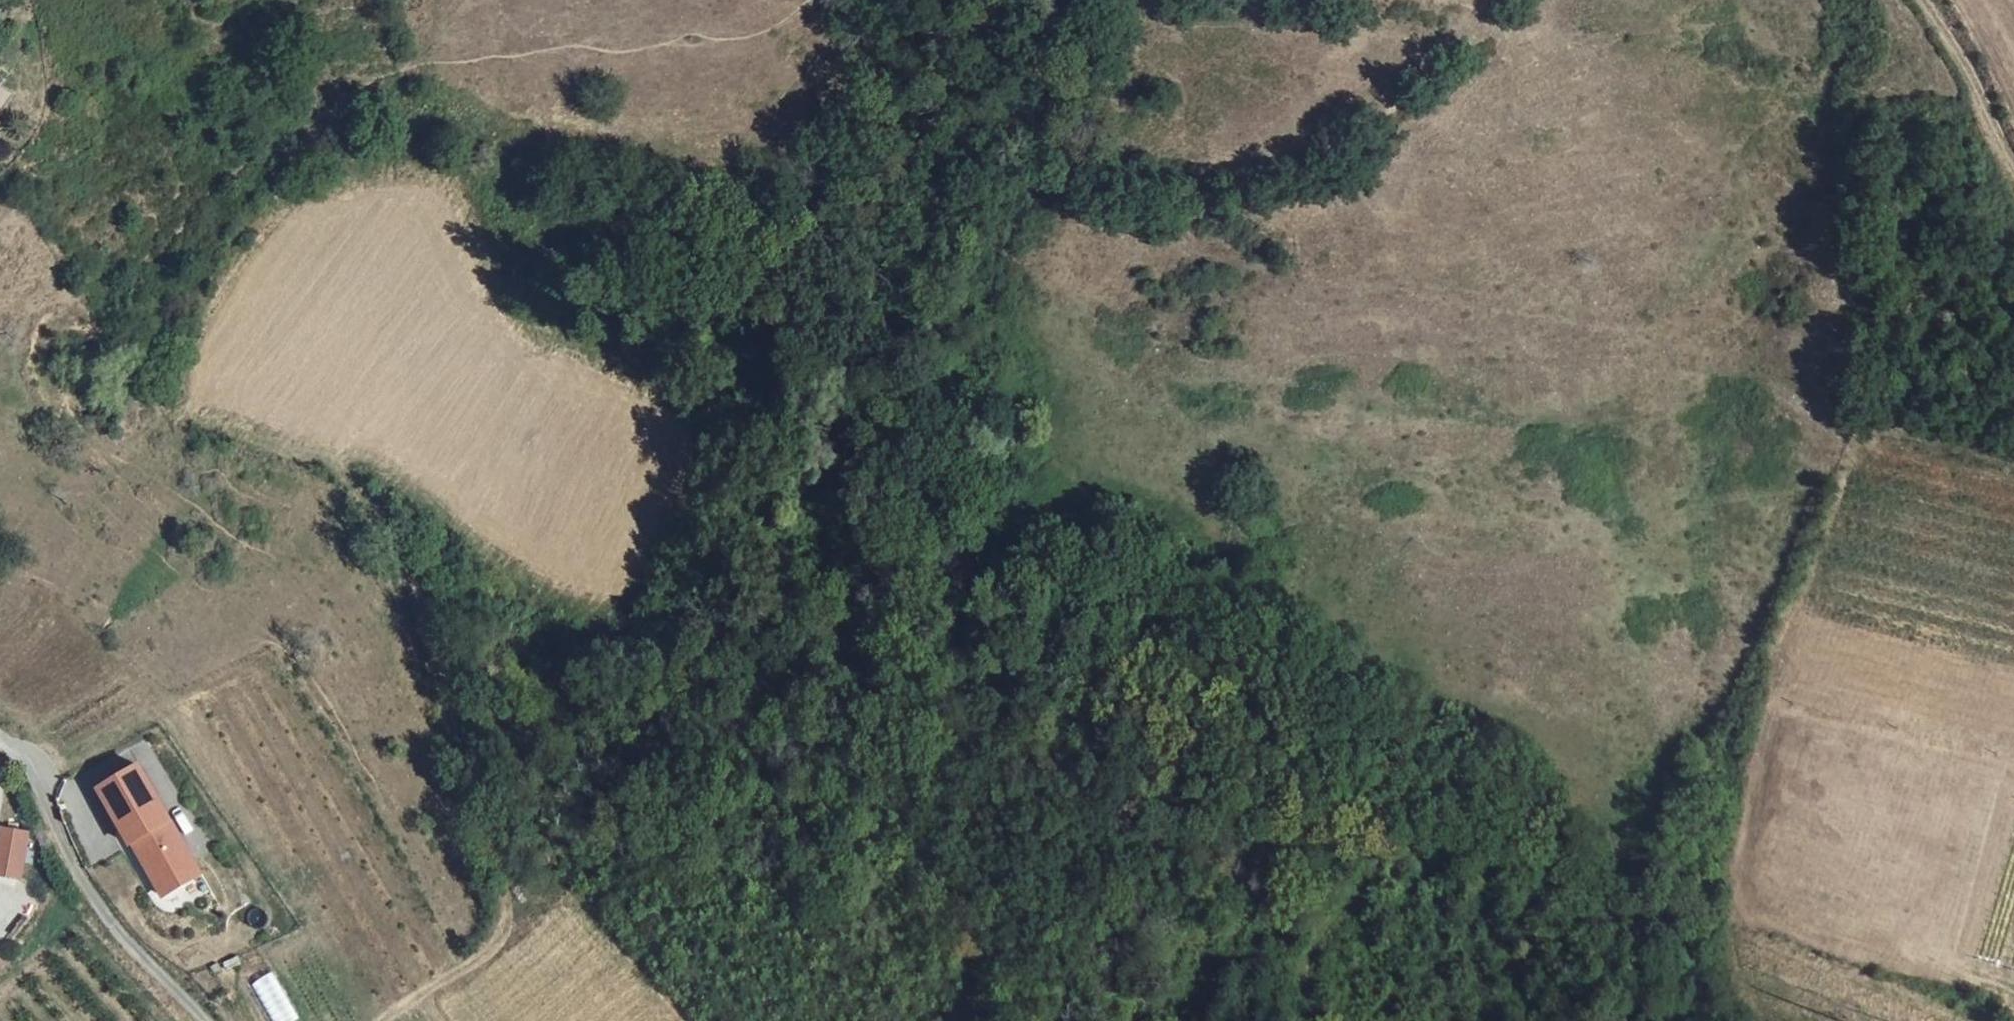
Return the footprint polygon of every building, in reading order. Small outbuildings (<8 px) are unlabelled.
[(153,769),(113,794),(146,847),(149,845),(182,897),(218,874),(153,769)] [(50,836),(21,837),(21,860),(51,860),(50,836)] [(298,1017),(271,971),(250,983),(273,1020),(292,1020),(298,1017)]
